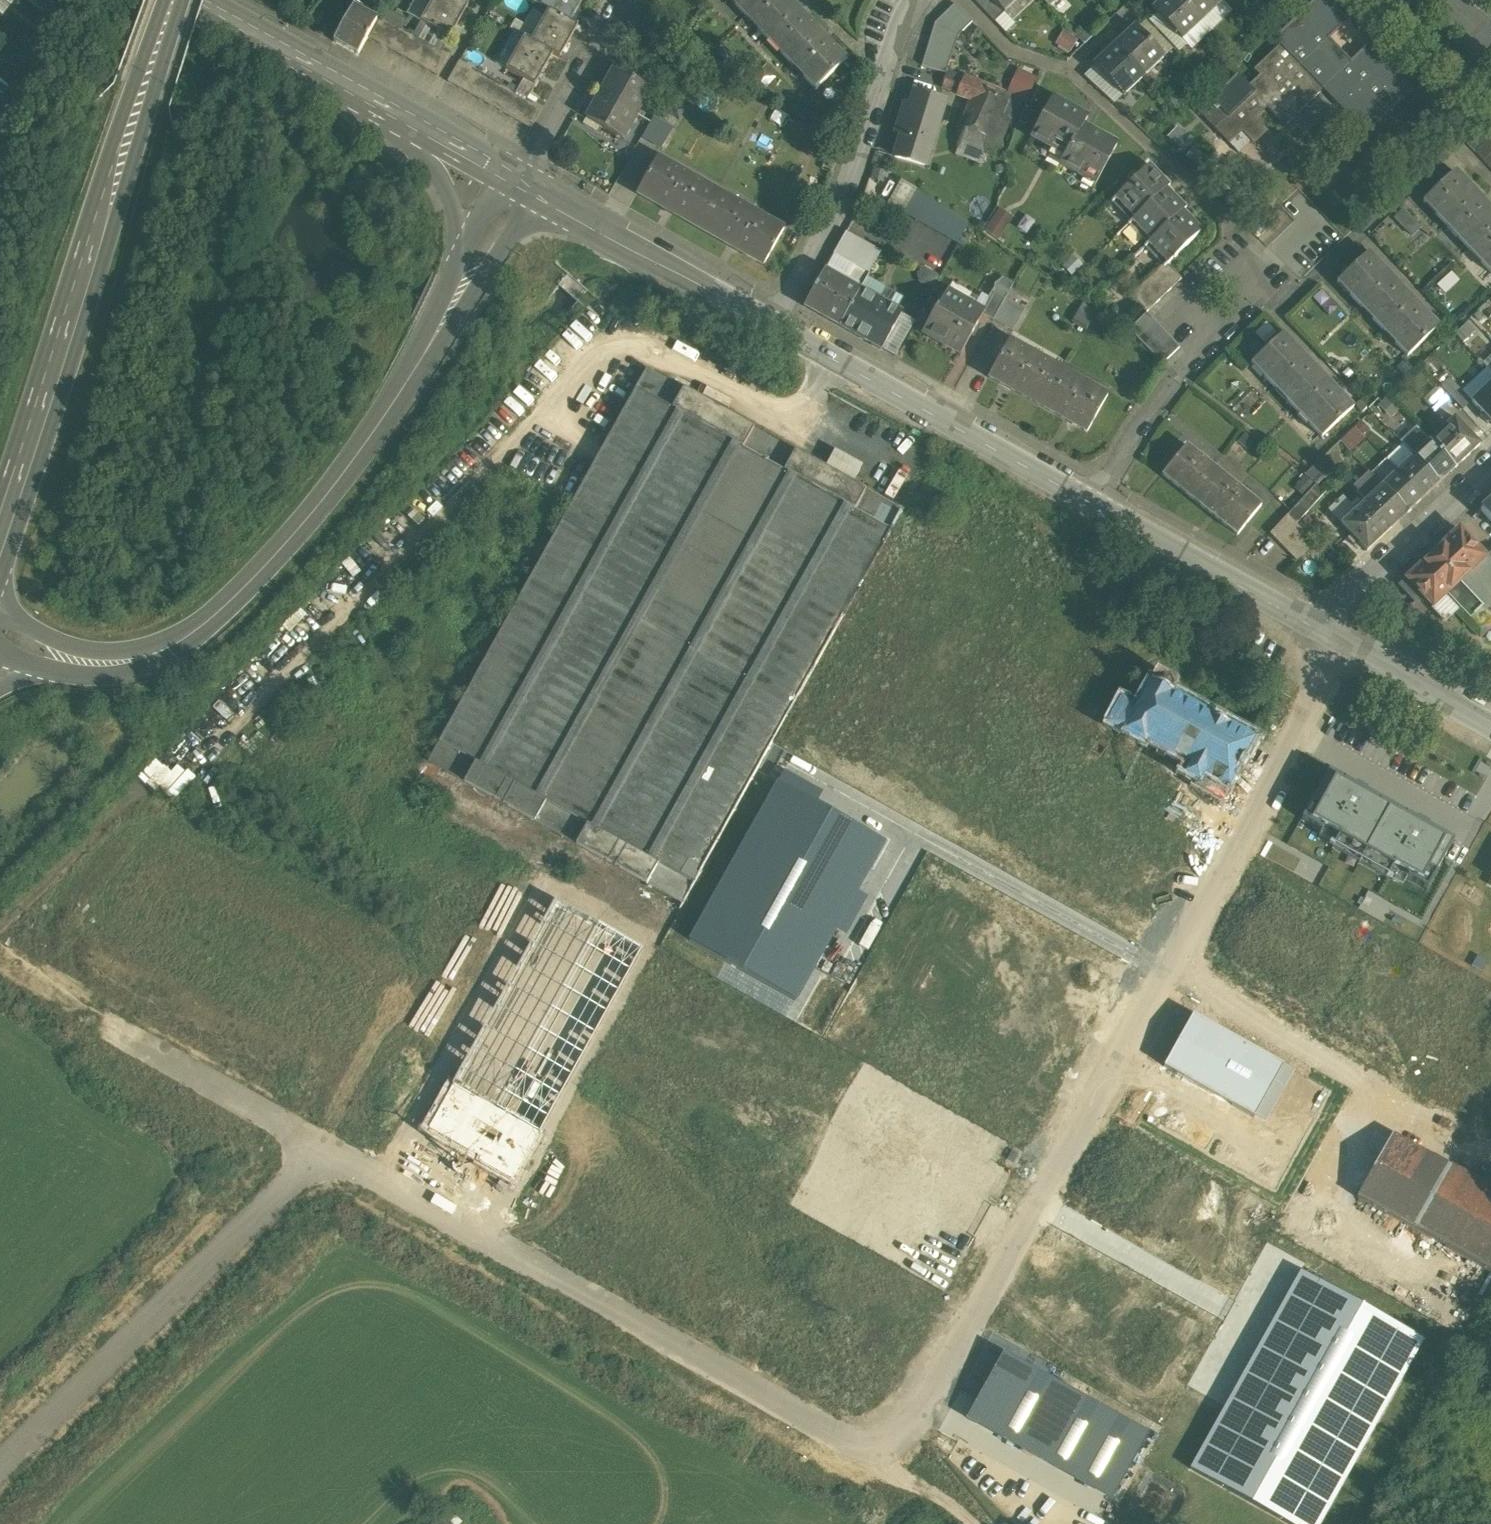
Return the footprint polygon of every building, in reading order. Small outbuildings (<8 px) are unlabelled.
[(57,15),(65,0),(32,0),(57,15)] [(334,41),(358,55),(368,37),(376,22),(360,13),(364,7),(365,8),(370,7),(374,0),(357,0),(334,41)] [(434,6),(431,4),(420,22),(450,38),(468,6),(463,3),(457,0),(437,0),(434,6)] [(541,7),(552,13),(571,23),(584,0),(545,0),(541,7)] [(746,17),(764,0),(731,0),(746,17)] [(746,17),(769,40),(800,11),(789,0),(764,0),(746,17)] [(991,0),(973,0),(983,10),(992,1),(991,0)] [(992,1),(1000,10),(1010,0),(991,0),(992,1)] [(1182,0),(1163,0),(1153,10),(1181,41),(1202,21),(1182,0)] [(1222,0),(1182,0),(1202,21),(1223,1),(1222,0)] [(1322,90),(1366,135),(1414,89),(1370,44),(1351,62),(1330,40),(1349,21),(1329,0),(1314,0),(1274,39),(1280,46),(1254,70),(1260,76),(1248,87),(1237,75),(1198,112),(1229,144),(1242,132),(1247,138),(1261,125),(1255,119),(1261,114),(1267,108),(1285,126),(1322,90)] [(971,22),(955,5),(933,24),(923,66),(946,73),(947,70),(958,37),(971,22)] [(800,11),(769,40),(792,64),(822,35),(800,11)] [(571,23),(552,13),(545,27),(541,24),(531,42),(553,54),(560,58),(578,27),(571,23)] [(391,23),(379,16),(376,22),(368,37),(379,44),(391,23)] [(391,23),(379,44),(391,50),(402,29),(391,23)] [(1164,58),(1135,27),(1114,47),(1143,77),(1164,58)] [(414,35),(402,29),(391,50),(402,56),(414,35)] [(1075,38),(1060,32),(1055,46),(1070,52),(1075,38)] [(425,42),(414,35),(402,56),(414,63),(425,42)] [(822,35),(792,64),(815,89),(846,60),(822,35)] [(553,54),(531,42),(528,40),(520,54),(516,52),(506,70),(535,86),(553,54)] [(437,48),(425,42),(414,63),(425,69),(437,48)] [(1143,77),(1114,47),(1093,67),(1122,97),(1143,77)] [(437,48),(425,69),(437,76),(449,55),(437,48)] [(631,60),(623,74),(644,86),(652,72),(631,60)] [(458,88),(470,67),(460,61),(448,82),(458,88)] [(469,94),(480,73),(470,67),(458,88),(469,94)] [(651,90),(614,69),(600,94),(637,115),(651,90)] [(1009,93),(947,70),(946,73),(940,89),(975,103),(958,148),(967,152),(969,147),(985,153),(1009,93)] [(479,100),(491,79),(480,73),(469,94),(479,100)] [(489,106),(501,85),(491,79),(479,100),(489,106)] [(500,111),(512,91),(501,85),(489,106),(500,111)] [(510,117),(522,97),(512,91),(500,111),(510,117)] [(637,115),(600,94),(586,119),(623,140),(637,115)] [(944,104),(915,95),(905,127),(934,135),(944,104)] [(1087,119),(1052,100),(1031,138),(1064,157),(1060,165),(1083,178),(1085,174),(1098,181),(1117,146),(1083,127),(1087,119)] [(673,128),(653,117),(643,137),(662,147),(673,128)] [(1168,137),(1183,151),(1195,139),(1181,125),(1168,137)] [(934,135),(905,127),(896,158),(925,167),(934,135)] [(1467,145),(1476,153),(1490,139),(1490,136),(1484,129),(1467,145)] [(1476,153),(1484,162),(1490,155),(1490,139),(1476,153)] [(720,194),(658,159),(638,194),(701,229),(720,194)] [(1149,166),(1115,199),(1134,220),(1166,189),(1169,186),(1149,166)] [(1454,172),(1423,202),(1446,227),(1478,197),(1454,172)] [(1134,220),(1132,222),(1150,242),(1182,212),(1185,209),(1166,189),(1134,220)] [(968,225),(915,190),(902,213),(957,245),(968,225)] [(783,230),(720,194),(701,229),(763,265),(783,230)] [(1446,227),(1470,251),(1490,231),(1490,210),(1478,197),(1446,227)] [(984,230),(999,238),(1012,214),(997,206),(984,230)] [(1202,232),(1182,212),(1150,242),(1148,245),(1165,262),(1168,265),(1202,232)] [(1470,251),(1490,274),(1490,231),(1470,251)] [(880,252),(845,232),(833,254),(853,264),(868,273),(880,252)] [(1392,278),(1369,253),(1338,282),(1361,307),(1392,278)] [(1168,265),(1165,262),(1153,274),(1170,291),(1181,280),(1168,265)] [(868,273),(853,264),(848,274),(863,282),(868,273)] [(859,291),(823,271),(804,306),(839,325),(859,291)] [(1170,291),(1153,274),(1141,285),(1158,302),(1170,291)] [(903,297),(867,277),(859,291),(895,311),(903,297)] [(1392,278),(1361,307),(1384,331),(1415,302),(1392,278)] [(1158,302),(1141,285),(1130,296),(1147,313),(1158,302)] [(895,311),(859,291),(839,325),(881,349),(901,314),(895,311)] [(947,293),(938,309),(937,309),(923,333),(960,354),(983,314),(983,313),(982,313),(947,293)] [(994,293),(982,313),(983,313),(983,314),(993,320),(994,319),(1005,300),(994,293)] [(1024,311),(1005,300),(994,319),(1013,330),(1024,311)] [(1415,302),(1384,331),(1408,356),(1439,327),(1415,302)] [(1147,313),(1129,330),(1138,339),(1155,322),(1147,313)] [(1155,322),(1138,339),(1146,347),(1163,331),(1155,322)] [(1255,332),(1263,343),(1276,334),(1268,323),(1255,332)] [(1163,331),(1146,347),(1154,356),(1172,339),(1163,331)] [(1282,335),(1252,364),(1275,389),(1306,360),(1282,335)] [(1172,339),(1154,356),(1163,364),(1180,348),(1172,339)] [(1022,348),(1020,352),(1007,344),(989,377),(1038,405),(1057,372),(1044,365),(1046,361),(1022,348)] [(1306,360),(1275,389),(1298,413),(1329,384),(1306,360)] [(901,511),(646,369),(635,390),(889,532),(901,511)] [(1095,389),(1071,375),(1069,379),(1057,372),(1038,405),(1087,432),(1105,399),(1093,392),(1095,389)] [(1329,384),(1298,413),(1321,438),(1352,409),(1329,384)] [(1472,402),(1490,423),(1490,384),(1472,402)] [(635,391),(427,763),(681,904),(699,873),(889,532),(635,390),(634,390),(635,391)] [(1436,390),(1424,401),(1435,413),(1447,402),(1436,390)] [(1479,445),(1454,419),(1430,442),(1454,468),(1479,445)] [(1352,448),(1370,429),(1360,420),(1342,439),(1352,448)] [(1454,468),(1430,442),(1414,457),(1439,483),(1454,468)] [(1224,476),(1186,446),(1163,475),(1200,505),(1224,476)] [(1439,483),(1414,457),(1398,472),(1423,498),(1439,483)] [(901,471),(887,497),(895,501),(909,475),(901,471)] [(1423,498),(1398,472),(1382,487),(1407,513),(1423,498)] [(1261,506),(1224,476),(1200,505),(1237,535),(1261,506)] [(1366,482),(1357,491),(1363,498),(1372,489),(1366,482)] [(1407,513),(1382,487),(1366,501),(1391,528),(1407,513)] [(1480,510),(1490,521),(1490,500),(1480,510)] [(1391,528),(1366,501),(1342,525),(1351,535),(1347,539),(1353,545),(1357,541),(1367,551),(1391,528)] [(1287,515),(1270,534),(1279,543),(1298,526),(1287,515)] [(1315,544),(1298,526),(1279,543),(1297,561),(1315,544)] [(1459,530),(1433,555),(1459,582),(1485,558),(1459,530)] [(1459,582),(1433,555),(1400,586),(1415,603),(1422,597),(1432,609),(1446,595),(1459,609),(1461,610),(1474,598),(1459,582)] [(1485,558),(1459,582),(1474,598),(1490,616),(1490,564),(1485,558)] [(1474,598),(1461,610),(1459,609),(1456,613),(1476,634),(1490,620),(1490,616),(1474,598)] [(1253,741),(1171,694),(1171,693),(1169,692),(1171,688),(1170,682),(1163,678),(1156,679),(1153,683),(1152,682),(1136,709),(1122,701),(1109,723),(1144,743),(1146,741),(1186,763),(1181,772),(1196,781),(1194,784),(1220,799),(1243,759),(1253,741)] [(1257,743),(1253,741),(1243,759),(1246,761),(1257,743)] [(1336,840),(1364,855),(1391,805),(1328,771),(1301,819),(1323,831),(1325,827),(1339,835),(1336,840)] [(779,784),(689,941),(795,1001),(835,931),(844,936),(866,898),(855,892),(883,843),(779,784)] [(1454,839),(1391,805),(1364,855),(1391,870),(1394,866),(1409,875),(1407,878),(1427,888),(1454,839)] [(645,946),(553,897),(426,1129),(518,1179),(645,946)] [(1162,1060),(1254,1113),(1284,1061),(1192,1008),(1162,1060)] [(1392,1137),(1383,1154),(1358,1199),(1490,1273),(1490,1191),(1466,1177),(1392,1137)] [(1191,1469),(1289,1523),(1320,1523),(1423,1339),(1302,1271),(1191,1469)] [(970,1418),(1111,1496),(1146,1433),(1006,1355),(970,1418)]
